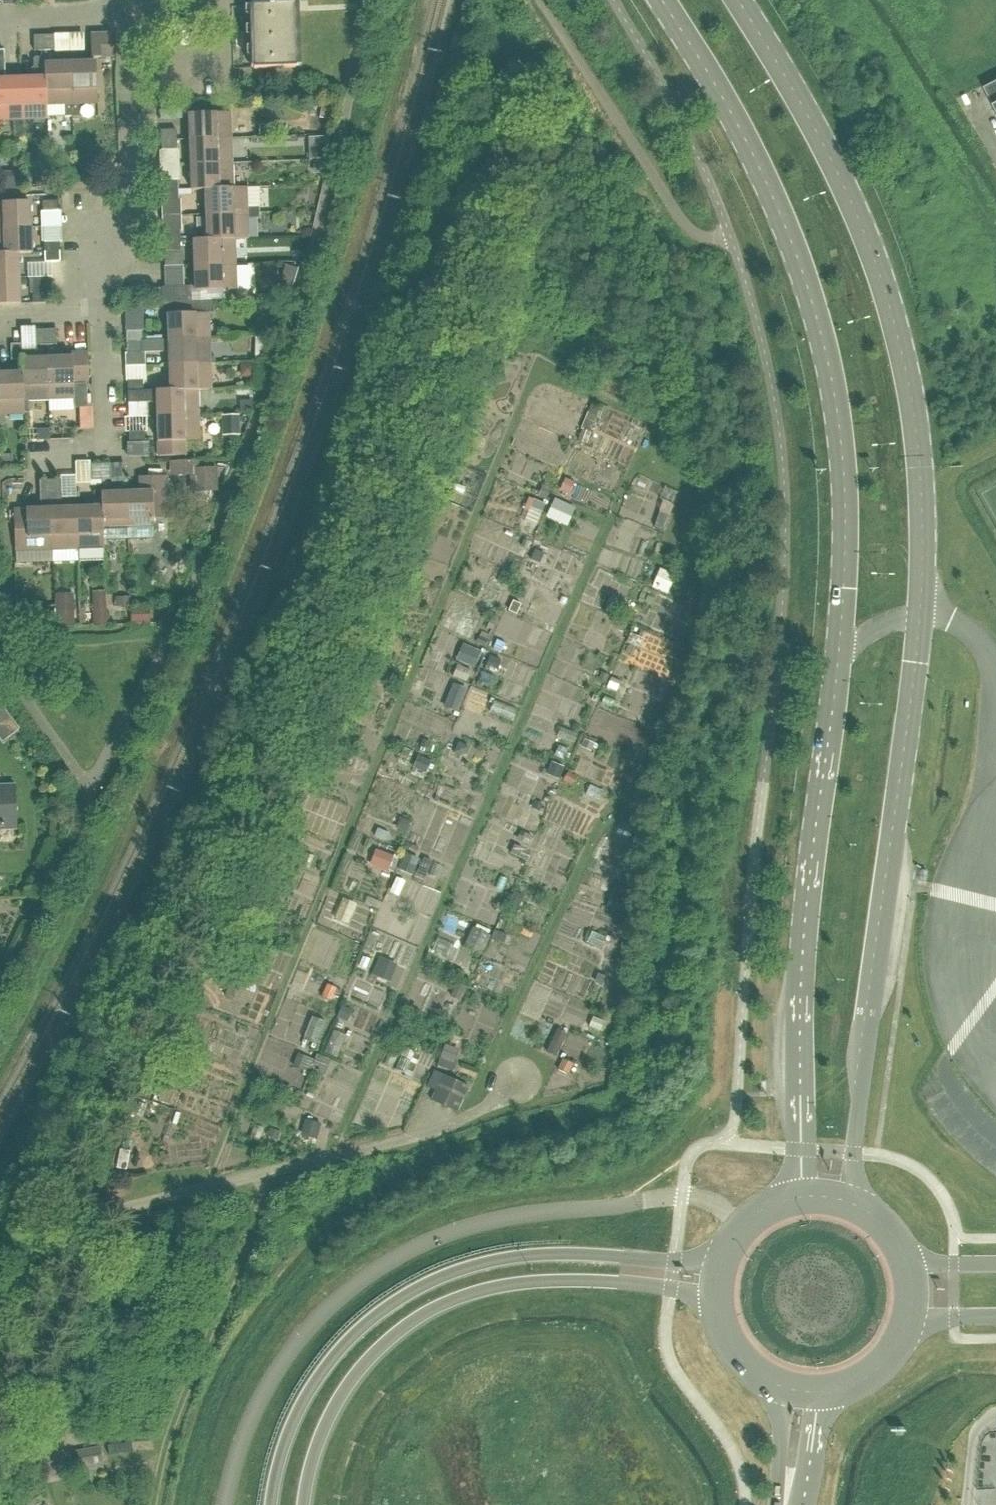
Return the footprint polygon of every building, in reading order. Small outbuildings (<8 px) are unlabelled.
[(275,5),(252,6),(254,68),(296,67),(293,0),(274,0),(275,5)] [(91,58),(114,57),(113,33),(91,34),(91,58)] [(34,51),(44,51),(43,35),(33,35),(34,51)] [(43,35),(44,51),(54,50),(54,35),(43,35)] [(20,78),(4,78),(4,50),(0,50),(0,120),(16,120),(17,132),(22,132),(22,119),(20,78)] [(44,77),(43,64),(43,57),(34,57),(32,59),(33,77),(20,78),(22,119),(47,119),(47,105),(46,105),(45,77),(44,77)] [(70,63),(72,116),(79,116),(78,104),(97,103),(95,62),(70,63)] [(65,116),(72,116),(70,63),(43,64),(44,77),(45,77),(46,105),(47,105),(64,104),(65,116)] [(189,139),(231,137),(230,112),(188,114),(189,139)] [(161,140),(176,140),(176,129),(160,129),(161,140)] [(190,164),(232,163),(231,137),(189,139),(190,164)] [(176,140),(161,140),(161,149),(176,149),(176,140)] [(190,164),(191,190),(204,189),(232,188),(232,187),(232,163),(190,164)] [(162,190),(178,189),(177,179),(162,180),(162,190)] [(204,189),(205,214),(259,212),(259,207),(247,207),(246,187),(232,187),(232,188),(204,189)] [(163,200),(178,199),(178,189),(162,190),(163,200)] [(42,211),(58,211),(57,201),(41,201),(42,211)] [(29,227),(28,202),(0,203),(0,228),(29,227)] [(205,214),(206,239),(234,238),(248,238),(247,219),(259,219),(259,212),(205,214)] [(17,253),(30,253),(29,227),(0,228),(0,253),(17,253)] [(164,241),(180,240),(179,230),(164,230),(164,241)] [(194,265),(235,263),(234,238),(206,239),(193,239),(194,265)] [(180,240),(164,241),(164,250),(180,250),(180,240)] [(43,252),(59,251),(59,241),(43,242),(43,252)] [(59,251),(43,252),(43,262),(59,261),(59,251)] [(18,278),(17,253),(0,253),(0,279),(18,278)] [(235,263),(194,265),(195,290),(236,289),(235,263)] [(19,304),(18,278),(0,279),(0,304),(19,304)] [(190,285),(161,286),(162,302),(191,301),(190,285)] [(32,303),(47,303),(47,292),(32,293),(32,303)] [(202,300),(191,301),(162,302),(162,314),(167,314),(168,339),(209,338),(208,312),(202,312),(202,300)] [(13,340),(28,341),(29,319),(13,319),(13,340)] [(45,330),(46,345),(56,344),(55,329),(45,330)] [(36,345),(46,345),(45,330),(35,330),(36,345)] [(126,340),(141,340),(141,330),(125,330),(126,340)] [(247,352),(258,352),(259,331),(247,331),(247,352)] [(141,340),(126,340),(126,351),(126,353),(168,351),(168,364),(210,363),(209,338),(168,339),(141,340)] [(21,359),(20,344),(10,345),(11,360),(21,360),(21,359)] [(46,358),(48,399),(73,398),(73,382),(89,381),(88,352),(72,353),(72,357),(46,358)] [(23,400),(48,399),(46,358),(21,359),(21,360),(21,372),(22,372),(23,400)] [(197,390),(211,389),(210,363),(168,364),(169,389),(169,390),(197,389),(197,390)] [(23,400),(22,372),(21,372),(0,373),(0,415),(24,414),(23,400)] [(127,391),(143,391),(143,390),(142,380),(127,381),(127,391)] [(74,405),(87,404),(87,384),(73,384),(74,405)] [(198,414),(197,390),(197,389),(169,390),(169,389),(155,389),(155,390),(143,390),(143,391),(127,391),(128,402),(156,401),(156,415),(198,414)] [(198,414),(156,415),(158,456),(184,455),(184,440),(198,440),(198,414)] [(128,442),(144,441),(144,431),(128,431),(128,442)] [(68,477),(83,477),(82,454),(67,454),(68,477)] [(220,492),(219,468),(196,468),(195,461),(170,462),(170,476),(191,475),(192,493),(220,492)] [(100,465),(101,480),(110,480),(110,464),(100,465)] [(90,480),(101,480),(100,465),(89,465),(90,480)] [(126,492),(128,539),(154,538),(153,533),(154,533),(153,518),(167,518),(166,476),(140,477),(140,492),(126,492)] [(50,480),(51,495),(60,495),(59,479),(50,480)] [(39,496),(51,495),(50,480),(39,480),(39,496)] [(566,481),(561,493),(569,497),(575,485),(566,481)] [(553,514),(559,496),(545,490),(539,509),(553,514)] [(103,540),(128,539),(126,492),(101,493),(101,507),(102,507),(102,535),(103,535),(103,540)] [(53,550),(78,549),(76,507),(51,508),(53,550)] [(104,548),(103,540),(103,535),(102,535),(102,507),(101,507),(76,507),(78,549),(104,548)] [(15,551),(53,550),(51,508),(14,510),(15,551)] [(660,515),(655,529),(663,532),(669,518),(660,515)] [(155,575),(171,566),(164,554),(147,564),(155,575)] [(644,580),(659,585),(665,566),(650,561),(644,580)] [(94,627),(107,627),(105,592),(92,593),(94,627)] [(56,628),(74,627),(74,594),(55,595),(56,628)] [(133,612),(133,623),(150,623),(150,611),(133,612)] [(501,647),(507,634),(489,627),(484,640),(501,647)] [(631,634),(627,643),(641,648),(644,639),(631,634)] [(471,647),(464,664),(475,668),(482,652),(471,647)] [(612,681),(608,690),(617,694),(621,684),(612,681)] [(486,692),(481,706),(505,716),(511,701),(486,692)] [(10,717),(0,704),(0,724),(10,717)] [(16,827),(14,786),(0,786),(0,828),(16,827)] [(363,848),(365,861),(383,859),(381,845),(363,848)] [(392,889),(397,873),(387,870),(382,886),(392,889)] [(342,918),(349,894),(334,890),(327,913),(342,918)] [(466,942),(475,927),(466,921),(457,937),(466,942)] [(503,956),(508,945),(495,939),(490,950),(503,956)] [(363,968),(382,975),(390,954),(371,947),(363,968)] [(354,1001),(375,1002),(377,975),(356,974),(354,1001)] [(348,1004),(336,1053),(354,1057),(365,1010),(356,1008),(356,1006),(348,1004)] [(307,1034),(314,1012),(303,1009),(296,1030),(307,1034)] [(549,1064),(560,1068),(565,1054),(554,1050),(549,1064)] [(458,1113),(470,1088),(434,1071),(427,1087),(436,1092),(432,1100),(458,1113)] [(293,1133),(308,1135),(311,1114),(296,1112),(293,1133)] [(103,1463),(100,1448),(76,1452),(79,1468),(103,1463)]
